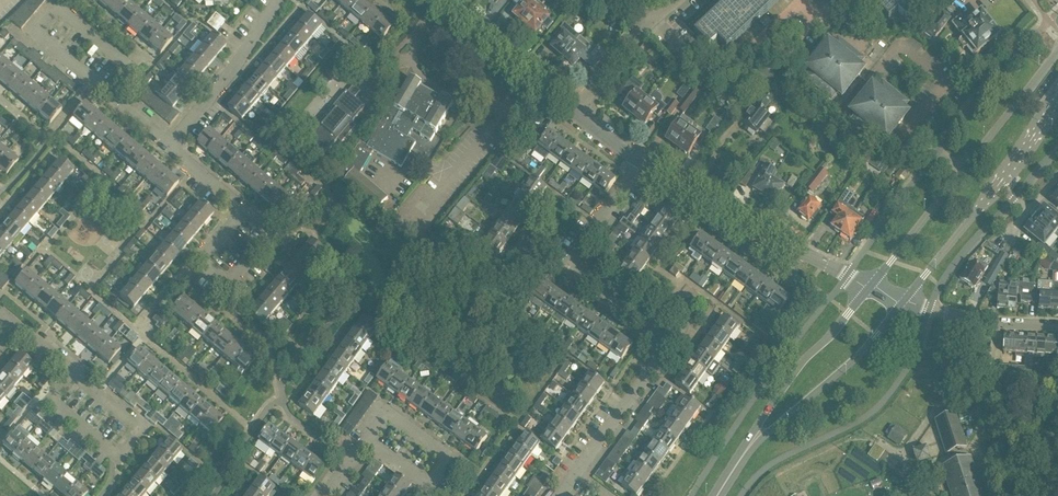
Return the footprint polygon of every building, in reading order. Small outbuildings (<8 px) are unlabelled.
[(25,5),(35,13),(39,8),(30,0),(25,5)] [(98,1),(108,10),(117,0),(99,0),(98,1)] [(130,5),(125,0),(117,0),(108,10),(119,19),(130,5)] [(363,0),(345,0),(341,5),(351,14),(363,0)] [(363,0),(351,14),(361,23),(373,9),(363,0)] [(525,24),(537,10),(540,6),(541,6),(542,5),(537,1),(534,6),(527,0),(526,0),(514,15),(515,17),(515,18),(516,19),(517,20),(518,20),(520,21),(521,21),(525,24)] [(695,33),(704,43),(705,43),(710,48),(718,40),(727,49),(779,0),(730,0),(695,33)] [(889,20),(898,11),(899,12),(899,13),(905,20),(910,15),(911,16),(921,6),(915,0),(870,0),(889,20)] [(316,13),(320,9),(311,2),(308,6),(316,13)] [(30,18),(35,13),(25,5),(20,10),(30,18)] [(130,5),(119,19),(129,27),(141,13),(130,5)] [(171,16),(174,12),(166,5),(162,9),(171,16)] [(534,33),(535,33),(536,34),(549,18),(543,13),(546,9),(542,5),(541,6),(540,6),(537,10),(525,24),(529,28),(529,29),(530,30),(531,31),(532,32),(533,33),(534,33)] [(373,9),(361,23),(372,32),(384,18),(373,9)] [(26,24),(30,18),(20,10),(15,15),(26,24)] [(326,22),(329,18),(322,11),(318,15),(326,22)] [(139,36),(151,22),(141,13),(129,27),(139,36)] [(329,18),(326,22),(330,25),(338,17),(333,13),(329,18)] [(935,38),(950,19),(943,13),(928,33),(935,38)] [(211,19),(221,27),(225,22),(215,14),(211,19)] [(992,27),(982,14),(971,22),(968,19),(965,21),(963,19),(960,21),(959,20),(956,22),(955,21),(953,23),(964,37),(961,40),(959,43),(964,49),(967,48),(974,57),(992,43),(991,42),(999,36),(997,34),(998,31),(995,26),(992,27)] [(21,29),(26,24),(15,15),(10,19),(21,29)] [(299,25),(313,37),(322,27),(308,15),(299,25)] [(384,18),(372,32),(382,41),(394,27),(384,18)] [(216,32),(221,27),(211,19),(207,24),(216,32)] [(176,28),(180,32),(187,23),(183,20),(176,28)] [(150,45),(162,31),(151,22),(139,36),(150,45)] [(186,30),(190,34),(197,26),(193,22),(186,30)] [(616,32),(624,32),(623,22),(616,22),(616,32)] [(563,57),(575,43),(580,37),(565,24),(555,36),(559,39),(552,48),(557,52),(557,54),(560,56),(561,56),(563,57)] [(291,36),(304,48),(313,37),(299,25),(291,36)] [(347,39),(350,35),(342,28),(339,32),(347,39)] [(9,34),(4,30),(0,34),(0,36),(4,39),(9,34)] [(191,35),(190,34),(186,30),(183,34),(191,42),(194,38),(191,35)] [(162,31),(150,45),(160,54),(172,40),(162,31)] [(203,45),(216,57),(226,46),(212,34),(203,45)] [(295,58),(304,48),(291,36),(281,47),(295,58)] [(339,41),(335,37),(328,46),(332,49),(339,41)] [(357,48),(361,44),(353,37),(349,41),(357,48)] [(573,66),(589,47),(591,46),(580,37),(575,43),(563,57),(564,58),(564,60),(567,62),(569,62),(573,66)] [(361,44),(357,48),(361,52),(369,43),(365,40),(361,44)] [(20,53),(25,48),(20,43),(15,48),(20,53)] [(172,55),(179,46),(175,43),(168,51),(172,55)] [(860,61),(838,43),(833,49),(828,44),(807,69),(813,74),(808,79),(830,97),(835,92),(841,96),(846,90),(843,87),(845,84),(847,85),(851,79),(850,79),(852,76),(855,78),(861,71),(855,67),(860,61)] [(598,63),(600,60),(608,51),(600,44),(590,56),(598,63)] [(194,55),(208,67),(216,57),(203,45),(194,55)] [(273,57),(287,69),(295,58),(281,47),(273,57)] [(25,48),(20,53),(26,58),(30,52),(25,48)] [(323,60),(330,52),(326,48),(319,56),(323,60)] [(33,49),(30,52),(26,58),(31,62),(38,53),(33,49)] [(159,62),(163,65),(170,57),(166,53),(159,62)] [(199,78),(208,67),(194,55),(185,66),(199,78)] [(10,66),(0,57),(0,77),(10,66)] [(278,79),(287,69),(273,57),(264,67),(278,79)] [(657,65),(666,75),(672,69),(663,59),(657,65)] [(41,71),(46,65),(41,60),(36,66),(41,71)] [(308,69),(312,72),(316,68),(307,61),(303,65),(308,69)] [(168,69),(163,65),(159,62),(156,66),(164,73),(168,69)] [(732,66),(732,81),(773,78),(772,64),(732,66)] [(46,65),(41,71),(47,75),(51,70),(46,65)] [(20,75),(10,66),(0,77),(0,82),(8,89),(20,75)] [(190,88),(199,78),(185,66),(176,76),(190,88)] [(255,77),(269,89),(278,79),(264,67),(255,77)] [(305,81),(312,72),(308,69),(301,77),(305,81)] [(142,82),(146,86),(152,78),(149,74),(142,82)] [(20,75),(8,89),(19,98),(31,83),(20,75)] [(64,85),(69,80),(64,75),(59,81),(64,85)] [(167,87),(181,98),(190,88),(176,76),(167,87)] [(247,88),(261,99),(269,89),(255,77),(247,88)] [(634,117),(647,100),(641,96),(643,94),(639,91),(644,86),(633,77),(622,91),(632,99),(624,109),(634,117)] [(69,80),(64,85),(69,90),(74,84),(69,80)] [(441,100),(421,88),(422,86),(411,80),(405,90),(404,90),(399,98),(397,97),(368,147),(361,143),(338,177),(344,182),(354,169),(360,174),(374,152),(402,168),(416,143),(408,139),(413,130),(421,135),(420,136),(431,142),(435,135),(434,134),(434,132),(436,134),(453,105),(442,98),(441,100)] [(139,97),(147,87),(146,86),(142,82),(133,93),(139,97)] [(291,89),(295,93),(298,89),(289,82),(286,86),(291,89)] [(29,106),(41,92),(31,83),(19,98),(29,106)] [(306,140),(324,155),(338,139),(342,143),(355,127),(351,123),(365,107),(355,98),(360,91),(354,86),(348,92),(347,91),(306,140)] [(147,87),(139,97),(144,102),(153,92),(147,87)] [(172,109),(181,98),(167,87),(159,97),(163,101),(168,106),(172,109)] [(904,105),(882,87),(878,93),(872,88),(866,95),(869,98),(867,101),(866,100),(862,105),(863,106),(860,109),(857,107),(852,114),(857,118),(853,124),(875,141),(880,136),(885,140),(905,115),(900,110),(904,105)] [(252,110),(261,99),(247,88),(238,98),(252,110)] [(287,101),(295,93),(291,89),(284,98),(287,101)] [(677,108),(685,113),(699,94),(692,89),(677,108)] [(662,100),(662,98),(661,95),(655,91),(648,100),(647,100),(634,117),(645,125),(654,113),(658,116),(663,110),(669,115),(676,105),(672,102),(667,107),(661,103),(662,100)] [(41,92),(29,106),(39,115),(51,101),(41,92)] [(150,107),(158,97),(153,92),(144,102),(150,107)] [(765,133),(772,124),(767,120),(769,117),(762,111),(772,99),(766,94),(743,123),(750,129),(748,132),(752,135),(756,133),(756,134),(760,129),(765,133)] [(163,101),(159,97),(158,97),(150,107),(155,111),(163,101)] [(243,120),(252,110),(238,98),(229,109),(243,120)] [(278,111),(286,103),(282,100),(275,108),(278,111)] [(51,101),(39,115),(50,124),(62,110),(51,101)] [(163,101),(155,111),(160,115),(168,106),(163,101)] [(84,126),(96,112),(85,103),(73,117),(84,126)] [(165,120),(173,110),(172,109),(168,106),(160,115),(165,120)] [(831,120),(836,113),(829,108),(824,114),(831,120)] [(173,110),(165,120),(170,124),(178,114),(174,111),(173,110)] [(94,135),(106,121),(96,112),(84,126),(94,135)] [(229,124),(233,120),(224,113),(221,117),(229,124)] [(264,120),(268,124),(272,120),(263,113),(260,116),(264,120)] [(667,140),(678,147),(689,129),(692,125),(694,124),(683,116),(680,120),(678,118),(674,125),(676,126),(667,140)] [(706,129),(710,132),(706,138),(712,142),(725,124),(715,117),(706,129)] [(0,118),(0,124),(5,129),(9,125),(0,118)] [(261,132),(268,124),(264,120),(257,129),(261,132)] [(106,121),(94,135),(104,144),(116,130),(106,121)] [(242,135),(245,131),(241,128),(234,136),(238,139),(242,135)] [(689,129),(678,147),(688,155),(695,145),(698,147),(704,139),(689,129)] [(115,153),(127,139),(116,130),(104,144),(115,153)] [(209,153),(221,139),(210,130),(198,144),(209,153)] [(545,160),(549,155),(560,140),(549,132),(548,133),(544,130),(534,144),(533,144),(538,147),(534,153),(545,161),(545,160)] [(245,131),(242,135),(250,142),(254,138),(245,131)] [(14,144),(21,136),(17,132),(10,141),(14,144)] [(69,143),(72,139),(64,132),(61,136),(69,143)] [(76,135),(72,139),(69,143),(73,146),(80,138),(76,135)] [(127,139),(115,153),(125,162),(137,148),(127,139)] [(221,139),(209,153),(219,161),(231,148),(221,139)] [(913,139),(899,156),(908,163),(922,145),(913,139)] [(33,152),(40,143),(36,140),(29,148),(33,152)] [(261,151),(264,147),(256,140),(252,143),(261,151)] [(549,155),(560,163),(571,148),(560,140),(549,155)] [(136,170),(148,156),(137,148),(125,162),(136,170)] [(229,170),(241,156),(231,148),(219,161),(229,170)] [(582,156),(571,148),(560,163),(571,171),(582,156)] [(277,157),(280,153),(276,149),(269,158),(273,161),(277,157)] [(90,161),(93,157),(85,150),(82,154),(90,161)] [(0,161),(0,170),(6,175),(18,161),(7,152),(0,161)] [(97,152),(93,157),(90,161),(94,164),(101,156),(97,152)] [(280,153),(277,157),(285,164),(288,160),(280,153)] [(875,168),(883,157),(872,153),(866,162),(875,168)] [(503,157),(500,155),(493,166),(496,169),(503,157)] [(146,179),(158,165),(148,156),(136,170),(146,179)] [(240,179),(252,165),(241,156),(229,170),(240,179)] [(571,171),(582,179),(593,164),(582,156),(571,171)] [(51,170),(65,182),(74,171),(60,159),(51,170)] [(764,195),(765,195),(773,180),(777,173),(765,166),(767,162),(762,159),(756,169),(761,172),(760,175),(761,175),(753,191),(754,191),(755,190),(759,192),(759,194),(762,196),(764,195)] [(582,179),(594,187),(604,172),(593,164),(582,179)] [(158,165),(146,179),(156,188),(168,174),(158,165)] [(252,165),(240,179),(250,188),(262,174),(252,165)] [(535,175),(539,178),(546,169),(542,166),(535,175)] [(111,178),(114,175),(106,167),(103,171),(111,178)] [(294,179),(297,174),(301,170),(297,167),(290,175),(294,179)] [(901,183),(912,169),(908,167),(905,171),(902,169),(894,178),(901,183)] [(804,204),(798,213),(802,216),(802,218),(805,220),(807,220),(808,221),(811,218),(813,219),(820,211),(818,209),(820,206),(813,201),(814,199),(814,193),(828,174),(820,168),(805,187),(810,191),(806,196),(807,196),(802,202),(804,204)] [(388,199),(388,198),(360,174),(354,169),(344,182),(378,211),(388,199)] [(42,180),(56,192),(65,182),(51,170),(42,180)] [(118,170),(114,175),(111,178),(115,182),(122,173),(118,170)] [(488,172),(484,177),(494,184),(498,179),(488,172)] [(604,172),(594,187),(605,195),(616,180),(604,172)] [(168,174),(156,188),(167,197),(179,183),(168,174)] [(261,197),(272,183),(262,174),(250,188),(261,197)] [(297,174),(294,179),(302,186),(306,181),(297,174)] [(90,186),(93,182),(85,175),(81,179),(90,186)] [(792,188),(798,179),(792,176),(787,185),(792,188)] [(532,178),(524,189),(539,200),(547,189),(532,178)] [(744,179),(740,184),(745,187),(749,182),(744,179)] [(47,203),(56,192),(42,180),(33,191),(47,203)] [(773,180),(765,195),(766,196),(766,198),(769,200),(771,199),(775,201),(774,202),(775,203),(785,186),(773,180)] [(557,191),(560,187),(552,181),(549,185),(557,191)] [(122,194),(129,186),(125,182),(118,191),(122,194)] [(560,187),(557,191),(561,194),(568,185),(563,182),(560,187)] [(272,183),(261,197),(271,206),(283,192),(272,183)] [(315,197),(322,188),(318,185),(311,193),(315,197)] [(502,197),(505,192),(496,186),(493,190),(502,197)] [(512,197),(516,200),(531,211),(539,200),(524,189),(520,186),(512,197)] [(174,199),(178,202),(185,194),(181,190),(174,199)] [(24,201),(38,213),(47,203),(33,191),(24,201)] [(840,234),(853,216),(855,213),(856,211),(847,205),(854,196),(846,191),(830,214),(837,219),(831,227),(835,230),(835,232),(838,234),(840,234)] [(281,215),(293,201),(283,192),(271,206),(281,215)] [(643,198),(649,202),(653,196),(647,192),(643,198)] [(74,205),(79,199),(81,196),(77,193),(70,202),(74,205)] [(138,208),(142,204),(139,202),(134,197),(130,201),(138,208)] [(494,207),(497,203),(488,197),(485,201),(494,207)] [(579,207),(582,203),(573,197),(570,200),(579,207)] [(182,206),(178,202),(174,199),(170,203),(179,210),(182,206)] [(465,199),(458,208),(463,212),(469,203),(465,199)] [(142,204),(138,208),(142,212),(149,203),(145,200),(142,204)] [(516,200),(508,211),(523,222),(531,211),(516,200)] [(15,212),(29,224),(38,213),(24,201),(15,212)] [(293,201),(281,215),(292,224),(304,209),(293,201)] [(190,213),(204,225),(213,214),(199,202),(190,213)] [(865,224),(870,227),(883,207),(878,204),(865,224)] [(590,215),(593,211),(584,205),(582,209),(590,215)] [(1035,218),(1053,233),(1057,227),(1057,217),(1044,206),(1044,207),(1041,207),(1037,211),(1038,214),(1035,218)] [(658,218),(673,228),(681,217),(666,207),(658,218)] [(449,218),(459,225),(466,215),(456,208),(449,218)] [(64,217),(68,220),(71,216),(63,209),(59,213),(64,217)] [(170,220),(173,216),(165,209),(161,213),(170,220)] [(635,209),(631,215),(637,219),(641,213),(635,209)] [(500,222),(515,233),(523,222),(508,211),(500,222)] [(21,234),(29,224),(15,212),(7,222),(21,234)] [(181,223),(195,235),(204,225),(190,213),(181,223)] [(853,216),(840,234),(841,234),(841,236),(844,238),(846,238),(850,241),(857,230),(860,232),(865,224),(862,222),(865,219),(855,213),(853,216)] [(624,218),(620,223),(635,234),(638,229),(633,224),(637,219),(631,215),(627,220),(624,218)] [(60,229),(68,220),(64,217),(56,225),(60,229)] [(665,239),(673,228),(658,218),(650,229),(665,239)] [(1026,230),(1025,230),(1040,242),(1035,248),(1048,256),(1051,251),(1044,245),(1053,233),(1035,218),(1031,222),(1029,223),(1025,227),(1026,230)] [(161,230),(164,227),(156,219),(153,223),(161,230)] [(12,244),(21,234),(7,222),(0,230),(0,234),(12,244)] [(492,234),(507,244),(515,233),(500,222),(492,234)] [(173,234),(186,246),(195,235),(181,223),(173,234)] [(625,235),(629,230),(620,223),(612,235),(617,239),(622,233),(625,235)] [(55,228),(48,236),(51,239),(59,231),(55,228)] [(139,241),(146,232),(142,229),(135,237),(139,241)] [(657,250),(665,239),(650,229),(642,240),(657,250)] [(484,245),(494,252),(499,255),(507,244),(492,234),(488,230),(480,241),(484,245)] [(3,255),(12,244),(0,234),(0,252),(3,255)] [(164,244),(178,256),(186,246),(173,234),(164,244)] [(703,256),(713,242),(702,234),(691,248),(703,256)] [(608,240),(613,244),(617,239),(612,235),(608,240)] [(37,248),(41,244),(32,237),(29,241),(37,248)] [(126,248),(130,251),(137,243),(133,240),(126,248)] [(303,251),(317,264),(326,253),(312,240),(303,251)] [(649,262),(657,250),(642,240),(634,251),(649,262)] [(462,251),(465,248),(465,247),(456,241),(453,245),(462,251)] [(484,245),(483,247),(476,241),(469,251),(490,266),(499,255),(494,252),(484,245)] [(713,264),(724,250),(713,242),(703,256),(713,264)] [(169,266),(178,256),(164,244),(155,255),(169,266)] [(1011,256),(1008,260),(1013,263),(1017,256),(1018,257),(1024,247),(1019,244),(1012,253),(1014,254),(1012,257),(1011,256)] [(29,259),(32,255),(23,247),(20,251),(29,259)] [(135,255),(130,251),(126,248),(123,252),(131,259),(135,255)] [(600,250),(596,256),(604,263),(609,256),(600,250)] [(724,272),(735,258),(724,250),(713,264),(724,272)] [(294,262),(308,274),(317,264),(303,251),(294,262)] [(641,273),(649,262),(634,251),(626,262),(641,273)] [(980,261),(976,252),(968,261),(970,264),(961,280),(961,279),(960,280),(968,285),(969,287),(971,288),(973,288),(975,289),(975,288),(984,272),(985,272),(988,266),(987,265),(990,261),(983,257),(980,261)] [(1002,253),(985,283),(991,286),(1006,260),(1008,256),(1002,253)] [(160,277),(169,266),(155,255),(146,265),(160,277)] [(52,263),(55,259),(51,256),(43,264),(48,268),(52,263)] [(1053,261),(1044,257),(1040,266),(1049,270),(1053,261)] [(16,266),(20,269),(23,265),(15,258),(11,262),(16,266)] [(735,280),(746,266),(735,258),(724,272),(735,280)] [(55,259),(52,263),(60,270),(63,266),(55,259)] [(1008,260),(1006,260),(1003,265),(1009,269),(1010,267),(1015,269),(1017,266),(1013,263),(1008,260)] [(299,284),(308,274),(294,262),(285,272),(299,284)] [(633,283),(641,273),(626,262),(618,273),(633,283)] [(1050,311),(1057,311),(1057,265),(1054,262),(1049,270),(1053,272),(1052,285),(1051,285),(1051,286),(1050,311)] [(116,275),(123,266),(119,263),(112,271),(116,275)] [(335,275),(343,267),(339,263),(332,272),(335,275)] [(674,267),(680,271),(683,274),(686,270),(677,263),(674,267)] [(137,275),(151,287),(160,277),(146,265),(137,275)] [(13,277),(20,269),(16,266),(9,274),(13,277)] [(747,289),(757,274),(746,266),(735,280),(747,289)] [(676,277),(680,271),(674,267),(670,272),(676,277)] [(330,281),(333,278),(325,270),(322,274),(330,281)] [(26,294),(38,280),(27,271),(15,284),(26,294)] [(276,283),(290,295),(299,284),(285,272),(276,283)] [(68,286),(72,281),(76,277),(72,274),(64,282),(68,285),(68,286)] [(758,297),(768,282),(757,274),(747,289),(758,297)] [(0,281),(0,288),(2,290),(11,280),(5,275),(0,281)] [(143,297),(151,287),(137,275),(129,286),(143,297)] [(690,279),(699,285),(701,281),(693,275),(690,279)] [(699,285),(703,288),(709,279),(705,276),(701,281),(699,285)] [(36,303),(48,289),(38,280),(26,294),(36,303)] [(540,309),(555,289),(544,281),(529,301),(540,309)] [(108,293),(112,289),(103,282),(100,286),(108,293)] [(769,305),(779,290),(768,282),(758,297),(769,305)] [(997,309),(1007,310),(1009,286),(1009,284),(1002,284),(1002,282),(999,282),(995,282),(989,292),(998,294),(997,309)] [(267,293),(281,305),(289,296),(290,295),(276,283),(267,293)] [(1038,285),(1016,283),(1016,285),(1009,284),(1009,286),(1007,310),(1016,311),(1017,294),(1019,294),(1021,298),(1021,302),(1037,303),(1038,285)] [(714,296),(720,288),(716,285),(710,293),(714,296)] [(1051,286),(1051,285),(1045,285),(1045,292),(1040,292),(1039,310),(1050,311),(1051,286)] [(134,308),(143,297),(129,286),(120,296),(134,308)] [(79,294),(82,290),(79,287),(72,295),(75,298),(79,294)] [(312,295),(316,298),(319,294),(311,287),(307,291),(312,295)] [(48,289),(36,303),(46,311),(58,297),(48,289)] [(555,312),(566,297),(555,289),(540,309),(540,310),(544,304),(555,312)] [(82,290),(79,294),(87,300),(91,297),(82,290)] [(779,290),(769,305),(765,310),(779,321),(791,305),(788,302),(790,299),(779,290)] [(273,315),(281,305),(267,293),(258,303),(273,315)] [(725,304),(731,295),(727,293),(721,301),(725,304)] [(309,307),(316,298),(312,295),(305,304),(309,307)] [(58,297),(46,311),(57,320),(68,306),(58,297)] [(182,320),(193,306),(183,297),(171,311),(182,320)] [(566,320),(577,305),(566,297),(555,312),(566,320)] [(264,326),(273,315),(258,303),(250,314),(264,326)] [(100,311),(103,307),(99,304),(92,312),(96,316),(100,311)] [(300,317),(307,309),(303,305),(296,314),(300,317)] [(577,328),(588,313),(577,305),(566,320),(577,328)] [(67,329),(79,315),(68,306),(57,320),(67,329)] [(192,329),(204,315),(193,306),(182,320),(192,329)] [(743,317),(746,313),(737,306),(734,311),(743,317)] [(103,307),(100,311),(108,318),(111,314),(103,307)] [(516,320),(522,311),(518,308),(512,317),(516,320)] [(743,317),(747,320),(753,311),(749,308),(746,313),(743,317)] [(588,336),(599,321),(588,313),(577,328),(588,336)] [(157,324),(162,318),(157,314),(152,320),(157,324)] [(79,315),(67,329),(77,338),(89,324),(79,315)] [(202,338),(214,324),(204,315),(192,329),(202,338)] [(356,328),(370,339),(378,328),(364,317),(356,328)] [(716,328),(731,339),(739,328),(724,317),(716,328)] [(162,318),(157,324),(155,327),(159,330),(166,322),(162,318)] [(286,326),(289,329),(293,326),(284,318),(281,322),(286,326)] [(121,329),(124,325),(120,321),(113,330),(117,333),(121,329)] [(599,344),(610,329),(599,321),(588,336),(599,344)] [(88,346),(99,333),(89,324),(77,338),(88,346)] [(213,347),(224,333),(214,324),(202,338),(213,347)] [(124,325),(121,329),(129,336),(132,332),(124,325)] [(538,336),(540,332),(532,325),(529,329),(538,336)] [(283,337),(289,329),(286,326),(279,334),(283,337)] [(362,350),(370,339),(356,328),(348,339),(362,350)] [(723,350),(731,339),(716,328),(708,339),(723,350)] [(766,334),(769,336),(773,331),(769,328),(765,333),(766,334)] [(171,340),(178,332),(175,329),(167,337),(171,340)] [(610,352),(621,337),(610,329),(599,344),(610,352)] [(99,333),(88,346),(98,355),(110,341),(99,333)] [(223,355),(235,342),(224,333),(213,347),(223,355)] [(549,344),(552,340),(543,334),(540,338),(549,344)] [(552,340),(549,344),(553,347),(559,338),(556,335),(552,340)] [(1017,346),(1017,336),(1009,336),(1005,336),(1004,352),(1008,352),(1008,353),(1016,353),(1016,346),(1017,346)] [(1026,354),(1027,337),(1017,336),(1017,346),(1016,346),(1016,353),(1016,357),(1025,358),(1025,357),(1025,354),(1026,354)] [(621,337),(610,352),(622,360),(632,346),(621,337)] [(1035,355),(1036,338),(1027,337),(1026,354),(1025,354),(1025,357),(1025,358),(1035,358),(1035,355)] [(1044,359),(1045,355),(1046,338),(1036,338),(1035,355),(1035,358),(1044,359)] [(1046,338),(1045,355),(1044,359),(1053,360),(1052,372),(1057,372),(1057,339),(1046,338)] [(354,361),(362,350),(348,339),(340,350),(354,361)] [(392,351),(399,342),(395,339),(388,348),(392,351)] [(567,351),(573,342),(569,339),(563,348),(567,351)] [(714,361),(723,350),(708,339),(700,351),(714,361)] [(110,341),(98,355),(109,364),(120,351),(110,341)] [(233,364),(245,350),(235,342),(223,355),(233,364)] [(408,356),(411,352),(402,345),(399,349),(408,356)] [(578,359),(584,350),(580,347),(574,356),(578,359)] [(138,372),(149,358),(139,349),(127,363),(138,372)] [(185,358),(189,362),(196,353),(192,350),(188,355),(188,354),(185,358)] [(245,350),(233,364),(244,373),(256,360),(245,350)] [(346,372),(354,361),(340,350),(332,361),(346,372)] [(188,354),(184,351),(178,358),(182,362),(185,358),(188,354)] [(714,361),(700,351),(692,361),(706,372),(707,372),(706,372),(713,377),(721,366),(714,361)] [(10,365),(24,376),(32,366),(19,354),(10,365)] [(382,365),(386,361),(377,354),(373,358),(378,362),(380,363),(382,365)] [(739,363),(743,366),(746,361),(737,355),(734,359),(739,363)] [(148,381),(160,367),(149,358),(138,372),(148,381)] [(418,370),(422,365),(425,361),(421,358),(414,367),(418,370)] [(338,383),(346,372),(332,361),(324,372),(338,383)] [(425,361),(422,365),(431,372),(433,368),(425,361)] [(561,370),(565,373),(572,364),(567,361),(561,370)] [(699,383),(706,372),(707,372),(706,372),(692,361),(684,372),(699,383)] [(382,365),(380,363),(378,362),(372,370),(376,373),(382,365)] [(596,372),(599,368),(590,362),(587,366),(596,372)] [(737,374),(743,366),(739,363),(733,371),(737,374)] [(15,387),(24,376),(10,365),(1,375),(15,387)] [(206,376),(209,372),(201,365),(197,369),(206,376)] [(389,388),(400,373),(389,365),(378,380),(389,388)] [(1014,382),(1015,367),(1000,365),(998,386),(1001,386),(1002,387),(1008,388),(1014,388),(1014,385),(1014,383),(1014,382)] [(158,390),(170,376),(160,367),(148,381),(158,390)] [(614,379),(616,377),(621,370),(617,367),(610,376),(614,379)] [(1018,385),(1024,385),(1024,374),(1025,367),(1015,367),(1014,382),(1014,383),(1014,385),(1014,388),(1017,388),(1018,385)] [(213,368),(209,372),(206,376),(210,379),(217,371),(213,368)] [(447,376),(450,372),(446,369),(439,378),(444,381),(447,376)] [(570,376),(565,373),(561,370),(558,374),(567,381),(570,376)] [(331,393),(338,383),(324,372),(316,383),(331,393)] [(450,372),(447,376),(456,382),(459,378),(450,372)] [(690,394),(699,383),(684,372),(675,384),(690,394)] [(368,385),(375,376),(371,373),(364,382),(368,385)] [(400,396),(411,381),(400,373),(389,388),(400,396)] [(582,385),(597,396),(605,384),(590,374),(582,385)] [(1032,375),(1024,374),(1024,385),(1031,386),(1032,375)] [(15,387),(1,375),(0,376),(0,392),(6,397),(15,387)] [(1040,375),(1032,375),(1031,386),(1039,386),(1040,375)] [(169,398),(181,385),(170,376),(158,390),(169,398)] [(42,388),(49,380),(45,377),(38,385),(42,388)] [(113,390),(118,385),(120,382),(115,377),(108,385),(113,390)] [(718,381),(721,383),(727,387),(730,383),(721,377),(718,381)] [(411,404),(422,389),(411,381),(400,396),(411,404)] [(553,382),(549,387),(554,391),(558,385),(553,382)] [(323,405),(331,393),(316,383),(308,394),(323,405)] [(669,393),(673,387),(667,383),(663,389),(669,393)] [(713,393),(715,395),(719,398),(727,387),(721,383),(713,393)] [(118,394),(123,389),(118,385),(113,390),(118,394)] [(179,407),(191,394),(181,385),(169,398),(179,407)] [(224,397),(228,393),(219,385),(215,390),(224,397)] [(465,397),(468,393),(472,388),(469,385),(462,394),(465,397)] [(589,407),(597,396),(582,385),(574,396),(589,407)] [(353,387),(350,391),(355,395),(359,398),(362,394),(353,387)] [(124,399),(129,394),(123,389),(118,394),(124,399)] [(422,412),(433,397),(422,389),(411,404),(422,412)] [(27,398),(31,401),(35,397),(26,390),(23,394),(27,398)] [(129,394),(124,399),(129,403),(136,395),(131,391),(129,394)] [(366,396),(375,402),(378,397),(369,391),(366,396)] [(656,392),(648,403),(654,407),(653,408),(658,411),(667,400),(664,398),(656,392)] [(468,393),(465,397),(474,404),(477,399),(468,393)] [(189,416),(201,402),(191,394),(179,407),(189,416)] [(314,416),(323,405),(308,394),(300,406),(314,416)] [(137,405),(142,409),(146,404),(136,395),(129,403),(134,408),(137,405)] [(353,406),(359,398),(355,395),(349,403),(353,406)] [(537,403),(541,406),(547,398),(543,395),(537,403)] [(719,398),(715,395),(708,404),(712,407),(719,398)] [(371,407),(375,402),(366,396),(363,400),(371,407)] [(580,418),(589,407),(574,396),(566,407),(580,418)] [(433,420),(444,405),(433,397),(422,412),(433,420)] [(678,408),(693,419),(701,408),(686,397),(678,408)] [(368,412),(371,407),(363,400),(359,406),(368,412)] [(20,401),(16,406),(23,411),(26,407),(20,401)] [(200,425),(212,411),(201,402),(189,416),(200,425)] [(546,409),(541,406),(537,403),(534,407),(543,414),(546,409)] [(653,408),(654,407),(648,403),(643,409),(649,413),(653,408)] [(147,413),(152,408),(146,404),(142,409),(147,413)] [(443,428),(454,412),(444,405),(433,420),(443,428)] [(364,417),(368,412),(359,406),(355,410),(364,417)] [(484,418),(487,413),(490,409),(486,406),(480,415),(484,418)] [(573,429),(580,418),(566,407),(558,418),(573,429)] [(152,408),(147,413),(144,416),(149,421),(157,412),(152,408)] [(685,430),(693,419),(678,408),(670,419),(685,430)] [(31,421),(37,426),(42,421),(37,416),(39,413),(34,409),(33,409),(26,417),(31,421)] [(337,409),(334,413),(339,417),(343,420),(346,416),(337,409)] [(490,409),(487,413),(496,419),(499,415),(490,409)] [(361,421),(364,417),(355,410),(352,415),(361,421)] [(10,418),(14,421),(17,418),(9,411),(5,414),(10,418)] [(212,411),(200,425),(210,434),(222,420),(212,411)] [(157,422),(162,417),(157,412),(149,421),(155,425),(157,422)] [(455,436),(466,421),(454,412),(443,428),(455,436)] [(972,412),(959,416),(961,421),(974,417),(972,412)] [(639,422),(634,428),(635,428),(640,432),(648,420),(640,414),(636,420),(639,422)] [(946,455),(967,448),(956,414),(936,421),(936,422),(935,422),(946,455)] [(357,426),(361,421),(352,415),(348,420),(357,426)] [(525,428),(531,419),(527,416),(521,425),(525,428)] [(162,417),(157,422),(163,427),(167,421),(162,417)] [(337,428),(343,420),(339,417),(333,425),(337,428)] [(7,430),(14,421),(10,418),(3,427),(7,430)] [(564,440),(573,429),(558,418),(549,429),(564,440)] [(677,441),(685,430),(670,419),(662,430),(677,441)] [(354,431),(357,426),(348,420),(345,425),(354,431)] [(42,431),(47,435),(54,427),(49,422),(47,425),(42,421),(37,426),(42,431)] [(465,444),(476,428),(466,421),(455,436),(465,444)] [(350,436),(354,431),(345,425),(341,430),(350,436)] [(173,435),(177,430),(172,426),(168,431),(173,435)] [(271,449),(281,434),(270,426),(259,441),(256,446),(267,454),(270,449),(271,449)] [(52,439),(58,444),(62,438),(57,434),(59,431),(54,427),(47,435),(52,439)] [(900,446),(908,434),(896,427),(888,438),(900,446)] [(476,428),(465,444),(477,452),(488,437),(476,428)] [(636,438),(640,432),(635,428),(630,434),(636,438)] [(556,451),(564,440),(549,429),(541,440),(556,451)] [(177,430),(173,435),(178,440),(183,435),(177,430)] [(669,453),(677,441),(662,430),(654,442),(669,453)] [(13,455),(25,441),(14,431),(2,445),(13,455)] [(282,457),(292,442),(281,434),(271,449),(282,457)] [(536,460),(544,448),(525,434),(518,445),(532,456),(532,457),(536,460)] [(62,438),(58,444),(63,448),(68,443),(67,443),(62,438)] [(159,450),(173,462),(182,451),(168,439),(159,450)] [(23,463),(35,449),(25,441),(13,455),(23,463)] [(293,465),(303,450),(292,442),(282,457),(293,465)] [(615,448),(624,454),(628,449),(619,442),(615,448)] [(661,464),(669,453),(654,442),(646,453),(661,464)] [(194,454),(199,448),(193,444),(189,449),(194,454)] [(878,462),(879,461),(885,451),(876,444),(873,448),(868,456),(878,462)] [(532,457),(532,456),(518,445),(510,456),(524,466),(532,457)] [(927,446),(913,451),(917,465),(931,460),(927,446)] [(81,458),(85,453),(80,448),(76,454),(81,458)] [(607,459),(616,465),(624,454),(615,448),(607,459)] [(34,472),(45,458),(35,449),(23,463),(34,472)] [(164,472),(173,462),(159,450),(150,461),(164,472)] [(304,473),(314,458),(303,450),(293,465),(304,473)] [(83,466),(88,470),(96,462),(85,453),(81,458),(86,463),(83,466)] [(653,475),(661,464),(646,453),(638,464),(653,475)] [(252,466),(255,462),(245,455),(242,459),(252,466)] [(516,477),(524,466),(510,456),(502,467),(516,477)] [(550,460),(546,465),(555,472),(563,461),(557,457),(553,462),(550,460)] [(44,481),(56,467),(45,458),(34,472),(44,481)] [(311,486),(315,481),(326,466),(314,458),(304,473),(300,478),(311,486)] [(970,458),(943,467),(953,495),(983,495),(970,458)] [(196,470),(199,466),(191,459),(187,462),(196,470)] [(376,477),(383,466),(375,459),(367,470),(376,477)] [(603,464),(599,470),(605,474),(609,468),(612,470),(616,465),(607,459),(603,464)] [(261,473),(267,464),(263,460),(256,470),(261,473)] [(155,483),(164,472),(150,461),(141,471),(155,483)] [(99,479),(104,474),(99,469),(101,467),(96,462),(88,470),(99,479)] [(645,486),(653,475),(638,464),(630,475),(645,486)] [(55,489),(66,476),(56,467),(44,481),(55,489)] [(508,488),(516,477),(502,467),(494,478),(508,488)] [(368,488),(376,477),(367,470),(363,476),(366,478),(362,483),(368,488)] [(147,493),(155,483),(141,471),(133,481),(147,493)] [(645,486),(630,475),(626,471),(622,477),(626,480),(622,486),(636,495),(637,495),(645,486)] [(183,485),(190,476),(186,473),(179,482),(183,485)] [(541,478),(547,482),(551,477),(545,473),(541,478)] [(278,485),(281,481),(272,475),(269,479),(278,485)] [(402,495),(405,495),(412,486),(397,475),(389,486),(402,495)] [(527,486),(530,488),(538,494),(546,483),(535,475),(527,486)] [(77,484),(66,476),(55,489),(62,495),(67,495),(77,484)] [(278,485),(282,488),(289,479),(285,476),(281,481),(278,485)] [(276,489),(261,478),(252,489),(262,495),(270,495),(276,489)] [(508,488),(494,478),(485,489),(495,495),(503,495),(508,488)] [(147,493),(133,481),(124,491),(129,495),(144,495),(147,493)] [(174,495),(182,487),(177,483),(170,492),(174,495)] [(363,494),(368,488),(362,483),(357,490),(363,494)] [(67,495),(85,495),(87,494),(77,484),(67,495)] [(389,486),(382,495),(402,495),(389,486)] [(524,495),(537,495),(538,494),(530,488),(524,495)]
